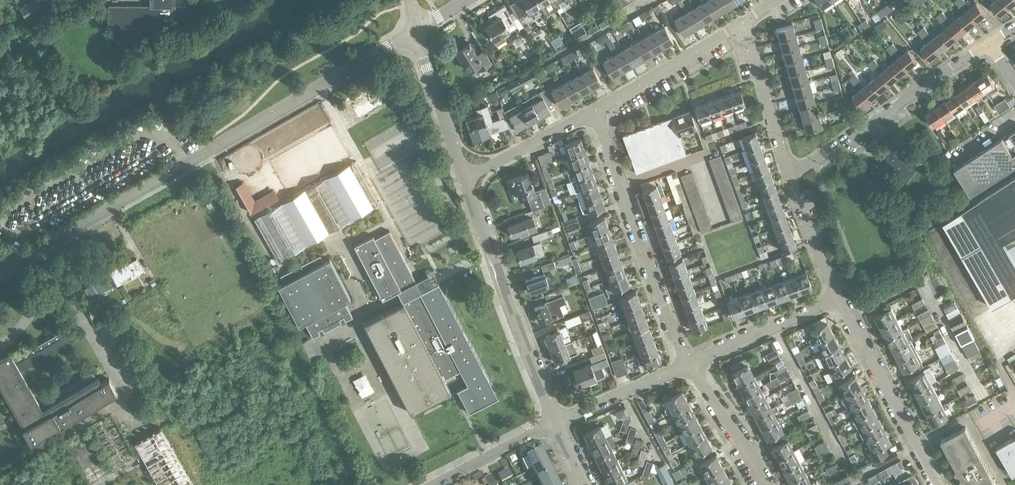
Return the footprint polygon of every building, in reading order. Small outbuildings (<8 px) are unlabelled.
[(43,8),(39,0),(35,0),(23,7),(25,9),(23,11),(27,18),(43,8)] [(150,5),(109,4),(108,26),(162,27),(163,19),(187,20),(187,5),(175,5),(175,0),(150,0),(150,5)] [(538,0),(516,0),(510,4),(519,19),(530,12),(541,6),(538,0)] [(541,6),(546,15),(550,12),(547,7),(553,3),(557,9),(557,8),(552,0),(538,0),(541,6)] [(557,8),(561,6),(559,3),(563,0),(552,0),(557,8)] [(617,9),(622,6),(619,0),(612,0),(617,9)] [(714,16),(724,10),(718,0),(706,0),(705,1),(714,16)] [(724,10),(734,4),(732,0),(718,0),(724,10)] [(991,3),(1001,15),(1010,7),(1004,0),(995,0),(991,3)] [(695,7),(704,22),(714,16),(705,1),(695,7)] [(967,9),(977,21),(986,13),(977,1),(967,9)] [(658,4),(653,7),(657,14),(662,11),(658,4)] [(497,10),(501,17),(486,26),(497,44),(505,39),(503,34),(506,32),(506,33),(511,30),(508,26),(515,22),(505,5),(497,10)] [(881,9),(886,15),(890,12),(886,6),(881,9)] [(685,13),(694,29),(704,22),(695,7),(685,13)] [(886,15),(881,9),(877,11),(881,18),(886,15)] [(958,17),(968,29),(977,21),(967,9),(958,17)] [(648,10),(643,12),(647,19),(651,16),(648,10)] [(945,20),(948,17),(942,11),(939,13),(945,20)] [(610,17),(613,21),(621,16),(619,12),(610,17)] [(694,29),(685,13),(674,20),(684,35),(694,29)] [(939,13),(936,16),(942,22),(945,20),(939,13)] [(949,25),(958,36),(968,29),(958,17),(949,25)] [(599,23),(601,27),(610,22),(607,18),(599,23)] [(824,28),(821,18),(814,20),(817,30),(824,28)] [(866,28),(870,25),(866,19),(862,22),(866,28)] [(623,24),(626,30),(631,27),(627,21),(623,24)] [(858,25),(862,31),(866,28),(862,22),(858,25)] [(588,29),(590,33),(599,28),(597,24),(588,29)] [(623,24),(618,26),(622,32),(626,30),(623,24)] [(777,28),(777,29),(775,30),(778,34),(780,40),(796,35),(793,24),(777,28)] [(654,31),(663,47),(674,41),(665,25),(654,31)] [(939,33),(949,44),(958,36),(949,25),(939,33)] [(582,26),(574,31),(579,39),(587,34),(582,26)] [(845,26),(836,33),(841,40),(850,32),(845,26)] [(921,28),(926,35),(929,32),(924,26),(921,28)] [(923,38),(926,35),(921,28),(918,31),(923,38)] [(644,37),(653,53),(663,47),(654,31),(644,37)] [(602,35),(606,41),(610,39),(607,33),(602,35)] [(930,40),(940,52),(949,44),(939,33),(930,40)] [(518,34),(513,37),(518,43),(522,39),(518,34)] [(606,41),(602,35),(598,38),(601,44),(606,41)] [(796,35),(780,40),(778,41),(782,46),(783,51),(799,47),(796,35)] [(573,37),(566,41),(568,45),(576,41),(573,37)] [(634,43),(643,59),(653,53),(644,37),(634,43)] [(940,52),(930,40),(921,48),(930,60),(940,52)] [(563,42),(555,47),(557,51),(566,46),(563,42)] [(468,69),(476,64),(481,62),(484,67),(491,62),(483,50),(477,54),(470,43),(457,51),(468,69)] [(624,49),(633,65),(643,59),(634,43),(624,49)] [(890,45),(895,52),(898,49),(893,43),(890,45)] [(895,52),(890,45),(887,48),(892,54),(895,52)] [(799,47),(783,51),(782,52),(785,57),(787,63),(803,58),(799,47)] [(588,48),(583,51),(588,61),(593,58),(588,48)] [(614,55),(623,71),(633,65),(624,49),(614,55)] [(908,49),(899,57),(909,68),(918,60),(908,49)] [(614,55),(603,61),(612,77),(623,71),(614,55)] [(890,64),(899,76),(909,68),(899,57),(890,64)] [(785,64),(788,69),(790,74),(806,69),(803,58),(787,63),(785,64)] [(871,61),(876,67),(879,64),(874,58),(871,61)] [(871,61),(868,63),(873,69),(876,67),(871,61)] [(550,63),(546,65),(549,72),(554,69),(550,63)] [(880,72),(890,84),(899,76),(890,64),(880,72)] [(496,66),(489,68),(492,74),(498,72),(496,66)] [(593,67),(583,73),(591,88),(602,83),(593,67)] [(788,75),(792,80),(793,85),(809,81),(806,69),(790,74),(788,75)] [(534,71),(521,77),(524,84),(537,77),(534,71)] [(871,80),(881,91),(890,84),(880,72),(871,80)] [(998,88),(988,72),(977,79),(988,95),(998,88)] [(591,88),(583,73),(572,78),(581,94),(591,88)] [(861,80),(856,73),(852,76),(858,82),(861,80)] [(858,82),(852,76),(849,79),(855,85),(858,82)] [(524,84),(521,77),(508,84),(511,90),(524,84)] [(581,94),(572,78),(562,84),(571,100),(581,94)] [(988,95),(977,79),(967,86),(975,98),(981,94),(984,98),(988,95)] [(862,87),(872,99),(881,91),(871,80),(862,87)] [(792,86),(795,91),(796,97),(812,92),(809,81),(793,85),(792,86)] [(547,92),(551,101),(556,98),(560,105),(571,100),(562,84),(547,92)] [(957,93),(965,105),(975,98),(967,86),(957,93)] [(488,93),(490,98),(503,92),(501,87),(488,93)] [(872,99),(862,87),(852,96),(862,107),(872,99)] [(740,90),(729,94),(734,108),(745,104),(740,90)] [(551,111),(548,105),(541,91),(529,97),(540,117),(551,111)] [(816,103),(812,92),(796,97),(795,98),(798,103),(800,108),(816,103)] [(947,100),(955,112),(965,105),(957,93),(947,100)] [(729,94),(717,98),(722,112),(734,108),(729,94)] [(540,117),(529,97),(529,98),(532,103),(525,106),(522,101),(518,103),(529,123),(540,117)] [(717,98),(706,102),(711,116),(722,112),(717,98)] [(1005,98),(995,105),(1000,113),(1010,106),(1005,98)] [(936,106),(945,119),(955,112),(947,100),(936,106)] [(706,102),(694,106),(699,120),(711,116),(706,102)] [(517,129),(529,123),(518,103),(521,109),(509,115),(514,123),(517,129)] [(803,119),(819,115),(816,103),(800,108),(798,109),(801,114),(803,119)] [(466,118),(469,129),(493,121),(488,105),(475,109),(477,114),(466,118)] [(945,119),(936,106),(926,113),(934,126),(945,119)] [(506,116),(504,111),(503,107),(496,109),(500,118),(506,116)] [(691,113),(673,119),(665,122),(664,120),(640,129),(639,129),(640,131),(623,137),(636,172),(686,154),(680,136),(697,129),(691,113)] [(822,126),(819,115),(803,119),(801,120),(805,125),(806,131),(822,126)] [(506,116),(500,118),(493,121),(469,129),(473,140),(490,134),(490,133),(509,127),(506,116)] [(942,138),(946,136),(942,129),(938,132),(942,138)] [(741,137),(746,149),(760,144),(756,132),(741,137)] [(980,152),(954,169),(971,194),(1014,165),(1014,148),(1007,135),(980,152)] [(581,138),(564,144),(568,156),(585,150),(581,138)] [(746,149),(750,160),(764,155),(760,144),(746,149)] [(585,150),(568,156),(572,167),(589,161),(587,157),(589,156),(587,151),(585,151),(585,150)] [(549,151),(543,153),(549,169),(555,167),(549,151)] [(543,153),(538,155),(543,171),(549,169),(543,153)] [(709,159),(711,165),(722,160),(720,155),(709,159)] [(750,160),(754,171),(768,166),(764,155),(750,160)] [(722,160),(711,165),(713,170),(724,166),(722,160)] [(307,244),(379,203),(355,161),(254,218),(278,261),(307,244)] [(572,167),(567,169),(571,181),(576,179),(593,173),(589,161),(572,167)] [(713,170),(715,176),(726,172),(724,166),(713,170)] [(754,171),(758,183),(772,178),(768,166),(754,171)] [(671,173),(675,184),(680,182),(676,171),(671,173)] [(692,171),(681,175),(683,181),(694,177),(692,171)] [(528,196),(533,210),(540,207),(544,205),(551,203),(546,186),(535,190),(528,172),(507,179),(510,189),(516,187),(520,199),(528,196)] [(715,176),(717,182),(728,177),(726,172),(715,176)] [(580,190),(597,184),(593,173),(576,179),(580,190)] [(1004,242),(999,234),(1014,224),(1014,175),(962,210),(943,222),(944,223),(992,307),(1011,296),(1012,296),(1014,294),(1014,261),(1004,242)] [(694,177),(683,181),(685,187),(696,183),(694,177)] [(728,177),(717,182),(719,187),(730,183),(728,177)] [(758,183),(762,194),(776,189),(772,178),(758,183)] [(696,183),(685,187),(687,192),(698,188),(696,183)] [(730,183),(719,187),(721,193),(732,189),(730,183)] [(597,184),(580,190),(585,201),(601,195),(597,184)] [(646,201),(661,196),(656,184),(642,189),(646,201)] [(239,191),(251,212),(278,197),(275,191),(253,203),(244,187),(239,191)] [(698,188),(687,192),(689,198),(700,194),(698,188)] [(732,189),(721,193),(723,198),(734,194),(732,189)] [(762,194),(766,205),(780,200),(776,189),(762,194)] [(700,194),(689,198),(691,204),(702,200),(700,194)] [(734,194),(723,198),(725,204),(737,200),(734,194)] [(606,207),(601,195),(585,201),(589,213),(606,207)] [(646,201),(650,212),(665,207),(663,202),(667,200),(665,195),(661,196),(646,201)] [(702,200),(691,204),(693,210),(704,205),(702,200)] [(737,200),(725,204),(727,210),(739,205),(737,200)] [(766,205),(770,217),(785,211),(780,200),(766,205)] [(693,210),(695,215),(706,211),(704,205),(693,210)] [(727,210),(730,215),(741,211),(739,205),(727,210)] [(519,235),(538,228),(533,216),(542,213),(540,207),(533,210),(525,212),(527,217),(507,224),(511,235),(518,233),(519,235)] [(650,212),(654,224),(669,218),(665,207),(650,212)] [(706,211),(695,215),(697,221),(709,217),(706,211)] [(730,215),(732,221),(743,217),(741,211),(730,215)] [(770,217),(774,228),(789,223),(785,211),(770,217)] [(561,221),(563,226),(579,221),(577,215),(561,221)] [(605,216),(588,222),(592,233),(609,227),(605,216)] [(709,217),(697,221),(699,227),(711,222),(709,217)] [(654,224),(659,235),(673,230),(669,218),(654,224)] [(563,226),(565,232),(581,227),(579,221),(563,226)] [(711,222),(699,227),(701,232),(713,228),(711,222)] [(774,228),(778,239),(793,234),(789,223),(774,228)] [(609,227),(592,233),(596,245),(613,239),(609,227)] [(554,234),(552,228),(532,235),(534,241),(554,234)] [(364,322),(397,386),(411,412),(450,392),(444,379),(447,377),(460,370),(467,384),(457,389),(457,390),(458,389),(470,411),(468,412),(469,413),(499,397),(498,396),(497,397),(438,283),(421,291),(420,288),(389,230),(375,238),(373,235),(354,244),(382,299),(397,291),(401,298),(403,302),(364,322)] [(659,235),(663,246),(677,241),(673,230),(659,235)] [(793,234),(778,239),(783,251),(797,246),(793,234)] [(1005,243),(1008,248),(1014,244),(1014,237),(1005,243)] [(600,256),(617,250),(613,239),(596,245),(600,256)] [(516,249),(521,262),(544,254),(540,241),(529,245),(529,244),(525,246),(516,249)] [(663,246),(667,258),(681,252),(677,241),(663,246)] [(605,268),(621,262),(617,250),(600,256),(605,268)] [(343,317),(345,320),(353,317),(345,301),(351,298),(330,258),(324,261),(320,254),(280,275),(284,282),(278,285),(299,325),(305,322),(313,337),(320,333),(319,330),(322,328),(324,332),(342,322),(340,319),(343,317)] [(569,255),(558,259),(560,266),(572,261),(569,255)] [(109,270),(118,285),(122,282),(121,281),(135,273),(136,274),(144,270),(137,258),(129,262),(127,259),(123,261),(123,262),(109,270)] [(673,274),(687,269),(683,258),(668,262),(673,274)] [(556,267),(553,261),(541,265),(543,271),(556,267)] [(621,262),(605,268),(609,279),(625,273),(621,262)] [(677,285),(691,280),(687,269),(673,274),(677,285)] [(85,287),(92,300),(99,295),(99,294),(113,286),(114,287),(118,285),(109,270),(95,278),(94,278),(90,280),(92,283),(85,287)] [(794,275),(801,292),(812,288),(806,271),(794,275)] [(549,284),(545,273),(525,279),(530,291),(549,284)] [(609,279),(611,286),(605,288),(607,293),(630,285),(625,273),(609,279)] [(576,274),(566,278),(568,283),(578,280),(576,274)] [(783,280),(789,296),(801,292),(794,275),(783,280)] [(677,285),(681,297),(696,291),(691,280),(677,285)] [(772,284),(778,300),(789,296),(783,280),(772,284)] [(761,288),(767,304),(778,300),(772,284),(761,288)] [(749,292),(755,308),(767,304),(761,288),(749,292)] [(560,296),(557,290),(545,295),(548,300),(560,296)] [(624,309),(641,302),(636,291),(619,297),(624,309)] [(685,308),(700,303),(696,291),(681,297),(685,308)] [(604,292),(588,297),(590,303),(606,297),(604,292)] [(738,296),(744,313),(755,308),(749,292),(738,296)] [(726,300),(732,317),(744,313),(738,296),(726,300)] [(590,303),(592,309),(608,303),(606,297),(590,303)] [(926,303),(923,298),(912,303),(915,309),(926,303)] [(547,303),(546,302),(534,307),(539,321),(551,317),(552,318),(559,315),(554,303),(551,304),(550,302),(547,303)] [(641,302),(624,309),(628,320),(645,314),(641,302)] [(958,307),(955,302),(954,302),(944,308),(947,313),(957,308),(957,307),(958,307)] [(685,308),(689,319),(704,314),(700,303),(685,308)] [(875,315),(881,326),(898,318),(892,306),(875,315)] [(115,307),(101,315),(103,318),(117,310),(115,307)] [(931,314),(929,309),(918,314),(921,320),(931,314)] [(579,314),(582,321),(592,317),(589,310),(579,314)] [(955,330),(967,323),(961,313),(949,319),(954,330),(955,330)] [(645,314),(628,320),(632,331),(649,325),(645,314)] [(693,331),(708,326),(704,314),(689,319),(693,331)] [(931,314),(921,320),(924,326),(928,323),(934,320),(931,314)] [(881,326),(887,337),(904,329),(900,322),(903,321),(901,318),(899,319),(898,318),(881,326)] [(928,323),(924,326),(927,331),(937,325),(934,320),(928,323)] [(810,330),(814,337),(809,339),(812,345),(817,342),(833,333),(827,321),(810,330)] [(975,339),(967,323),(955,330),(963,345),(975,339)] [(636,343),(653,336),(649,325),(632,331),(636,343)] [(904,329),(887,337),(893,349),(910,340),(914,338),(908,327),(904,329)] [(18,417),(0,427),(0,461),(18,451),(6,429),(20,421),(24,427),(24,429),(30,441),(117,392),(109,378),(102,382),(98,376),(96,377),(93,370),(39,401),(22,370),(76,339),(71,331),(68,332),(66,328),(14,358),(11,352),(9,353),(6,349),(0,353),(0,386),(18,417)] [(939,329),(933,331),(937,339),(943,336),(939,329)] [(563,338),(560,330),(545,336),(550,349),(572,340),(571,340),(569,335),(563,338)] [(818,357),(823,354),(840,345),(833,333),(817,342),(820,348),(815,351),(818,357)] [(653,336),(636,343),(640,354),(657,348),(653,336)] [(893,349),(899,360),(915,351),(912,344),(915,343),(913,339),(910,341),(910,340),(893,349)] [(572,340),(550,349),(555,361),(577,353),(572,340)] [(952,352),(946,342),(936,348),(941,357),(952,352)] [(602,343),(591,348),(594,354),(604,350),(602,343)] [(825,369),(829,366),(846,357),(840,345),(823,354),(818,357),(825,369)] [(637,355),(640,364),(637,365),(640,372),(643,370),(643,371),(648,369),(647,365),(661,359),(657,348),(640,354),(637,355)] [(779,354),(776,348),(765,354),(768,359),(779,354)] [(607,358),(604,350),(590,356),(593,362),(574,370),(579,385),(588,382),(589,384),(596,381),(596,379),(605,375),(602,367),(598,368),(596,362),(607,358)] [(979,350),(968,356),(971,361),(982,355),(980,350),(979,350)] [(905,371),(922,362),(915,351),(899,360),(905,371)] [(574,367),(591,361),(590,357),(573,363),(574,367)] [(622,357),(617,359),(622,374),(628,372),(622,357)] [(846,357),(829,366),(831,370),(828,371),(833,380),(846,373),(844,370),(851,366),(846,357)] [(622,374),(617,359),(611,361),(617,376),(622,374)] [(957,362),(946,368),(949,373),(960,367),(957,362)] [(731,372),(738,383),(754,375),(748,363),(731,372)] [(788,371),(785,365),(774,371),(777,376),(788,371)] [(909,379),(915,391),(932,382),(937,379),(930,366),(924,369),(925,371),(909,379)] [(788,371),(777,376),(777,377),(778,378),(780,382),(791,376),(788,371)] [(846,373),(833,380),(836,386),(839,384),(842,390),(859,381),(855,375),(848,378),(846,373)] [(966,378),(963,373),(952,378),(955,384),(966,378)] [(738,383),(743,394),(760,386),(754,375),(738,383)] [(777,377),(767,383),(769,388),(780,382),(778,378),(777,377)] [(809,381),(812,387),(817,384),(814,378),(809,381)] [(859,381),(842,390),(839,392),(846,404),(849,402),(865,393),(859,381)] [(915,391),(921,402),(938,393),(932,382),(915,391)] [(147,399),(157,393),(152,384),(142,390),(147,399)] [(971,389),(969,384),(958,390),(961,395),(971,389)] [(743,394),(749,405),(765,397),(760,386),(743,394)] [(799,393),(797,387),(786,393),(789,398),(799,393)] [(682,390),(665,399),(664,399),(664,402),(667,407),(665,408),(665,409),(666,413),(671,410),(688,401),(682,390)] [(822,392),(816,395),(819,401),(824,398),(822,392)] [(799,393),(789,398),(791,404),(802,398),(799,393)] [(855,414),(872,405),(865,393),(849,402),(855,414)] [(921,402),(927,413),(944,404),(938,393),(921,402)] [(1013,474),(1014,473),(1014,416),(1004,397),(1003,397),(1002,394),(995,398),(996,401),(978,412),(996,443),(1012,433),(1014,437),(997,447),(1013,474)] [(977,400),(974,395),(964,401),(967,406),(977,400)] [(765,397),(749,405),(755,416),(771,408),(765,397)] [(694,412),(688,401),(671,410),(677,421),(694,412)] [(933,424),(950,415),(946,408),(950,406),(948,402),(944,404),(927,413),(933,424)] [(755,416),(761,427),(777,419),(774,412),(779,409),(777,405),(771,408),(755,416)] [(857,428),(878,417),(872,405),(855,414),(851,416),(857,428)] [(647,406),(642,409),(649,422),(654,419),(647,406)] [(811,415),(808,409),(798,415),(801,421),(811,415)] [(825,412),(828,417),(833,415),(831,409),(825,412)] [(700,423),(694,412),(677,421),(683,432),(700,423)] [(626,432),(631,418),(624,415),(623,419),(620,430),(626,432)] [(884,429),(878,417),(857,428),(864,440),(868,438),(884,429)] [(777,419),(761,427),(767,439),(783,430),(777,419)] [(706,434),(700,423),(683,432),(689,443),(706,434)] [(819,429),(816,424),(805,429),(808,435),(819,429)] [(586,437),(590,445),(607,436),(601,425),(584,433),(583,434),(584,437),(586,437)] [(655,433),(660,430),(657,425),(652,428),(655,433)] [(137,440),(161,484),(194,484),(163,426),(137,440)] [(996,484),(982,457),(966,426),(941,439),(957,467),(955,472),(959,473),(960,473),(962,476),(961,477),(960,481),(964,483),(966,484),(995,484),(996,484)] [(630,427),(625,441),(632,443),(636,429),(630,427)] [(869,452),(874,462),(884,456),(889,453),(884,445),(891,441),(884,429),(868,438),(874,450),(869,452)] [(655,433),(661,444),(666,441),(660,430),(655,433)] [(842,431),(837,434),(840,439),(845,437),(842,431)] [(689,443),(695,455),(712,446),(706,434),(689,443)] [(591,449),(595,457),(613,448),(607,436),(590,445),(588,446),(590,449),(591,449)] [(845,437),(840,439),(843,445),(848,442),(845,437)] [(642,440),(636,438),(631,452),(637,454),(642,440)] [(771,447),(777,458),(794,450),(788,438),(771,447)] [(828,446),(825,440),(814,446),(817,452),(828,446)] [(666,441),(661,444),(666,455),(672,452),(666,441)] [(828,446),(817,452),(820,457),(830,451),(828,446)] [(783,469),(800,461),(804,458),(798,447),(794,450),(777,458),(783,469)] [(601,468),(619,459),(613,448),(595,457),(594,457),(596,461),(597,460),(601,468)] [(647,451),(641,449),(636,463),(643,465),(647,451)] [(884,456),(887,461),(898,455),(895,450),(889,453),(884,456)] [(542,452),(526,459),(521,462),(527,473),(532,471),(548,463),(542,452)] [(854,453),(849,456),(852,462),(857,459),(854,453)] [(721,466),(715,455),(700,463),(706,474),(721,466)] [(884,456),(874,462),(873,462),(876,467),(887,461),(884,456)] [(669,461),(672,466),(678,464),(675,458),(669,461)] [(607,480),(624,471),(619,459),(601,468),(600,469),(602,472),(603,472),(607,480)] [(647,460),(642,475),(648,477),(653,462),(647,460)] [(783,469),(789,481),(805,472),(800,461),(783,469)] [(548,463),(532,471),(537,482),(553,474),(548,463)] [(839,468),(836,463),(826,468),(829,474),(839,468)] [(668,484),(673,482),(664,464),(658,467),(668,484)] [(706,474),(712,484),(713,484),(727,477),(721,466),(706,474)] [(678,469),(672,472),(676,480),(683,477),(678,469)] [(502,483),(512,477),(508,471),(498,476),(502,483)] [(630,483),(634,480),(633,478),(629,481),(624,471),(607,480),(606,481),(607,484),(609,483),(609,484),(625,484),(630,483)] [(858,476),(856,471),(848,475),(850,480),(858,476)] [(789,481),(792,484),(819,484),(816,480),(811,483),(805,472),(789,481)] [(537,482),(539,484),(558,484),(553,474),(537,482)] [(919,484),(914,475),(911,474),(898,482),(899,484),(917,484),(919,484)] [(491,475),(484,479),(488,484),(497,484),(491,475)] [(848,481),(846,476),(838,480),(840,484),(848,481)] [(852,484),(861,480),(858,476),(850,480),(852,484)] [(727,477),(713,484),(732,484),(727,477)]
